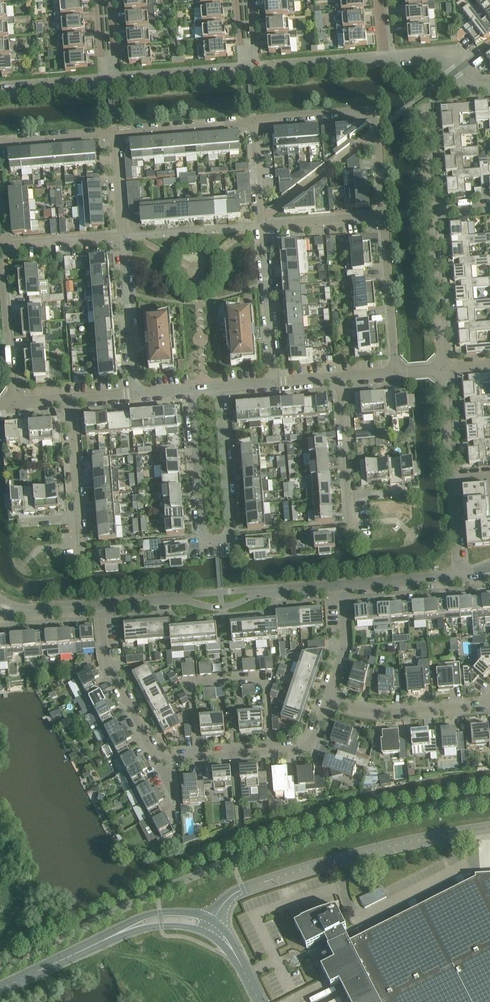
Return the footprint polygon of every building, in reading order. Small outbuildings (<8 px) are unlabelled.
[(66,1),(66,2),(60,3),(61,15),(83,13),(83,4),(80,4),(80,0),(66,0),(66,1)] [(127,0),(124,0),(125,10),(154,7),(153,0),(127,0)] [(283,15),(289,15),(288,15),(295,14),(294,0),(268,0),(268,7),(265,7),(266,17),(269,16),(283,15)] [(342,10),(364,9),(363,0),(341,0),(342,10)] [(468,5),(465,0),(461,0),(457,3),(462,9),(468,5)] [(486,0),(477,0),(476,1),(487,16),(480,21),(489,33),(489,32),(489,6),(486,0)] [(194,21),(224,20),(224,11),(221,11),(220,2),(223,2),(201,3),(201,4),(206,3),(207,9),(201,10),(202,20),(194,21)] [(428,3),(406,5),(409,5),(409,14),(406,14),(407,23),(410,23),(429,21),(428,10),(435,9),(434,3),(428,3)] [(484,40),(489,36),(489,34),(489,33),(480,21),(469,6),(462,11),(474,26),(466,32),(467,33),(475,44),(482,38),(484,40)] [(154,7),(125,10),(128,10),(129,18),(126,18),(127,27),(155,25),(154,7)] [(362,18),(361,9),(364,9),(342,10),(342,11),(335,11),(337,29),(365,26),(365,17),(362,18)] [(61,15),(54,15),(55,21),(62,21),(63,33),(85,31),(84,22),(81,22),(81,18),(81,13),(84,13),(83,13),(61,15)] [(267,25),(268,34),(296,32),(290,32),(289,21),(283,21),(283,15),(269,16),(270,25),(267,25)] [(0,19),(0,38),(9,37),(9,26),(15,26),(14,19),(8,19),(0,19)] [(224,20),(194,21),(195,28),(196,39),(197,39),(204,39),(226,38),(225,28),(222,29),(222,20),(224,20)] [(410,32),(408,32),(409,41),(421,40),(421,43),(431,43),(430,28),(436,28),(436,20),(429,21),(410,23),(410,32)] [(155,25),(127,27),(127,28),(130,28),(130,36),(127,36),(128,46),(131,46),(145,44),(150,44),(150,32),(156,32),(155,25)] [(344,35),(345,49),(355,49),(355,46),(367,45),(366,35),(363,36),(362,27),(365,27),(365,26),(337,29),(337,36),(344,35)] [(457,33),(458,40),(465,35),(462,29),(457,33)] [(85,31),(63,33),(63,37),(63,39),(64,51),(86,49),(86,40),(83,40),(82,36),(82,31),(85,31)] [(281,55),(292,54),(290,39),(297,39),(296,32),(268,34),(268,35),(271,34),(271,43),(268,43),(269,52),(281,52),(281,55)] [(0,38),(0,56),(17,54),(16,42),(4,43),(4,38),(9,37),(0,38)] [(204,39),(197,39),(197,40),(198,47),(199,61),(216,60),(215,57),(227,56),(227,46),(224,47),(223,38),(226,38),(204,39)] [(132,54),(129,54),(130,64),(142,63),(142,66),(152,65),(151,50),(145,50),(145,44),(131,46),(132,54)] [(86,49),(64,51),(64,57),(66,72),(76,71),(76,68),(88,67),(87,58),(85,58),(84,58),(84,49),(86,49)] [(2,74),(2,77),(13,76),(11,62),(18,61),(24,61),(24,54),(17,54),(0,56),(0,74),(2,74)] [(475,104),(476,113),(476,120),(476,122),(477,122),(489,121),(489,137),(489,109),(488,109),(488,103),(485,103),(485,102),(478,103),(478,104),(475,104)] [(442,119),(441,119),(441,125),(442,125),(443,128),(443,129),(448,128),(461,127),(460,115),(476,113),(475,104),(447,106),(447,115),(442,115),(442,119)] [(359,132),(367,126),(343,127),(343,126),(321,127),(322,136),(337,135),(338,148),(333,151),(336,155),(350,144),(346,139),(349,137),(350,139),(359,132)] [(444,140),(443,140),(443,147),(444,147),(444,151),(450,150),(463,149),(463,148),(462,136),(477,135),(477,126),(472,126),(461,127),(448,128),(449,137),(444,137),(443,137),(444,140)] [(319,127),(308,128),(309,147),(320,146),(319,127)] [(309,147),(308,128),(297,129),(298,148),(309,147)] [(297,129),(286,130),(287,149),(298,148),(297,129)] [(287,149),(286,130),(275,131),(276,150),(287,149)] [(239,134),(228,135),(229,153),(240,153),(239,134)] [(219,154),(217,135),(206,136),(208,155),(219,154)] [(228,135),(217,135),(219,154),(229,153),(228,135)] [(197,156),(208,155),(206,136),(195,137),(197,156)] [(185,138),(186,157),(197,156),(195,137),(185,138)] [(176,158),(186,157),(185,138),(174,139),(176,158)] [(163,140),(165,159),(165,163),(176,163),(176,158),(174,139),(163,140)] [(152,141),(154,159),(165,159),(163,140),(152,141)] [(133,161),(143,160),(142,141),(131,142),(132,154),(124,155),(126,180),(133,179),(132,166),(133,166),(133,161)] [(152,141),(142,141),(143,160),(154,159),(152,141)] [(95,145),(84,146),(86,165),(97,164),(95,145)] [(75,166),(86,165),(84,146),(74,147),(75,166)] [(64,167),(75,166),(74,147),(63,148),(64,167)] [(445,162),(444,162),(445,169),(446,169),(446,173),(447,173),(447,172),(452,172),(464,171),(464,170),(463,158),(479,157),(480,156),(479,147),(463,148),(463,149),(450,150),(451,158),(446,159),(446,158),(445,159),(445,162)] [(64,167),(63,148),(52,149),(54,167),(64,167)] [(43,168),(54,167),(52,149),(41,150),(43,168)] [(21,170),(32,169),(31,150),(20,151),(21,170)] [(43,168),(41,150),(31,150),(32,169),(43,168)] [(10,171),(21,170),(20,151),(9,152),(10,171)] [(347,166),(360,165),(359,153),(359,152),(347,162),(347,166)] [(479,157),(480,164),(480,169),(481,178),(481,186),(489,185),(489,187),(489,173),(488,156),(479,157)] [(310,164),(311,171),(311,174),(321,166),(321,162),(321,163),(310,164)] [(447,184),(446,184),(446,191),(448,191),(448,195),(449,195),(448,194),(457,193),(465,193),(466,193),(465,180),(481,178),(480,169),(475,169),(464,170),(464,171),(452,172),(453,180),(447,180),(447,184)] [(289,170),(275,171),(276,178),(279,178),(290,177),(289,170)] [(300,172),(301,179),(301,181),(311,174),(311,171),(300,172)] [(349,186),(349,187),(368,185),(367,174),(348,176),(348,178),(346,178),(347,186),(349,186)] [(316,212),(316,209),(315,195),(327,185),(327,186),(328,186),(327,177),(302,196),(306,200),(303,203),(302,201),(293,208),(285,214),(316,212)] [(292,188),(301,181),(301,179),(291,180),(292,183),(292,188)] [(282,196),(292,188),(292,183),(279,184),(280,194),(281,194),(282,196)] [(102,195),(101,184),(78,186),(79,197),(102,195)] [(349,187),(345,187),(345,198),(369,196),(368,185),(349,187)] [(10,191),(11,202),(29,201),(29,189),(10,191)] [(238,193),(226,194),(227,199),(228,219),(241,218),(240,205),(245,204),(244,192),(238,193)] [(102,195),(79,197),(77,197),(78,208),(103,206),(102,195)] [(369,196),(345,198),(344,198),(345,211),(352,211),(351,209),(370,207),(369,196)] [(184,202),(177,203),(179,223),(191,222),(190,202),(189,198),(186,198),(185,201),(185,202),(184,202)] [(192,198),(189,198),(190,202),(191,222),(204,221),(202,201),(194,202),(194,200),(192,198)] [(141,200),(134,201),(135,214),(141,214),(142,226),(155,225),(153,205),(152,199),(141,200)] [(227,199),(214,200),(216,220),(228,219),(227,199)] [(214,200),(202,201),(204,221),(216,220),(214,200)] [(11,202),(11,213),(30,211),(29,201),(11,202)] [(177,203),(165,204),(167,224),(179,223),(177,203)] [(165,204),(153,205),(155,225),(167,224),(165,204)] [(79,218),(80,218),(104,216),(103,206),(78,208),(79,218)] [(31,222),(30,211),(11,213),(12,224),(31,222)] [(80,218),(79,218),(80,232),(87,232),(87,229),(105,227),(104,216),(80,218)] [(450,228),(449,228),(450,235),(451,234),(451,238),(452,238),(457,238),(458,246),(453,246),(452,246),(486,244),(485,235),(475,235),(469,236),(468,223),(468,218),(459,218),(459,223),(451,224),(450,224),(450,228)] [(12,224),(13,235),(39,233),(38,222),(31,222),(12,224)] [(361,236),(348,237),(348,243),(351,243),(352,257),(372,255),(371,244),(363,245),(363,242),(361,242),(361,236)] [(280,243),(280,254),(306,252),(305,241),(280,243)] [(335,244),(327,244),(328,257),(336,257),(335,244)] [(452,250),(451,250),(452,256),(453,256),(453,260),(454,260),(459,259),(460,267),(454,268),(454,267),(454,268),(488,265),(487,256),(471,258),(470,245),(486,244),(452,246),(452,250)] [(306,253),(306,252),(280,254),(281,265),(307,263),(308,261),(307,254),(306,253)] [(353,271),(347,271),(347,277),(351,277),(366,276),(366,270),(367,270),(367,267),(372,267),(372,255),(352,257),(353,271)] [(91,269),(109,268),(108,257),(91,258),(91,269)] [(26,271),(18,272),(19,283),(39,282),(38,273),(43,272),(42,261),(26,262),(27,268),(26,269),(26,271)] [(281,265),(282,276),(300,274),(307,274),(307,273),(308,271),(308,265),(307,263),(281,265)] [(454,271),(453,271),(453,278),(455,278),(455,282),(455,281),(461,281),(461,289),(456,289),(455,289),(456,290),(489,287),(489,278),(473,279),(472,267),(488,266),(488,265),(454,268),(454,271)] [(92,280),(110,279),(109,268),(91,269),(92,280)] [(300,285),(300,274),(282,276),(283,287),(300,285)] [(366,276),(351,277),(352,283),(354,283),(355,297),(375,296),(374,284),(368,284),(368,282),(367,282),(366,276)] [(93,291),(110,290),(110,279),(92,280),(93,291)] [(39,282),(19,283),(20,295),(28,294),(28,297),(29,297),(30,303),(43,302),(50,301),(49,281),(39,282)] [(301,296),(300,285),(283,287),(284,297),(301,296)] [(455,293),(455,300),(456,300),(457,303),(462,303),(463,311),(458,311),(457,311),(489,309),(489,300),(474,301),(473,289),(489,287),(456,290),(456,293),(455,293)] [(88,302),(111,300),(110,290),(93,291),(85,292),(86,302),(88,302)] [(302,307),(301,296),(284,297),(285,308),(302,307)] [(356,311),(354,311),(354,317),(369,316),(369,310),(370,310),(370,308),(376,307),(375,296),(355,297),(356,311)] [(89,313),(112,311),(111,300),(88,302),(89,313)] [(29,311),(21,312),(22,324),(42,322),(47,322),(46,304),(43,305),(43,302),(30,303),(30,309),(29,309),(29,311)] [(308,306),(302,307),(285,308),(286,319),(303,318),(309,317),(308,306)] [(243,362),(256,361),(255,340),(259,340),(259,330),(254,330),(252,309),(239,310),(239,308),(227,308),(228,324),(226,324),(228,350),(230,350),(232,366),(231,366),(232,367),(243,364),(243,362)] [(456,315),(457,321),(458,321),(458,325),(459,325),(464,324),(465,332),(476,332),(489,331),(489,322),(476,323),(475,310),(487,309),(489,309),(457,311),(458,315),(456,315)] [(96,323),(113,322),(112,311),(89,313),(88,313),(89,324),(96,323)] [(159,317),(145,318),(147,338),(142,339),(143,349),(148,349),(149,369),(163,368),(163,370),(175,371),(173,355),(176,355),(174,328),(171,328),(170,313),(170,312),(158,315),(159,317)] [(355,330),(352,331),(353,338),(358,337),(378,336),(377,324),(371,325),(371,322),(370,322),(369,316),(354,317),(355,330)] [(286,319),(286,330),(304,328),(303,318),(286,319)] [(42,322),(22,324),(23,335),(31,335),(31,337),(32,337),(33,343),(46,342),(51,342),(51,336),(45,336),(43,336),(42,322)] [(113,322),(96,323),(97,334),(114,333),(113,322)] [(286,330),(287,340),(305,339),(304,328),(286,330)] [(458,337),(459,343),(460,343),(460,347),(461,347),(461,346),(466,346),(467,355),(489,353),(489,344),(477,345),(476,332),(465,332),(460,333),(459,333),(459,336),(458,337)] [(114,333),(97,334),(97,345),(115,343),(114,333)] [(359,346),(354,347),(355,358),(371,357),(370,351),(371,351),(371,348),(379,347),(378,336),(358,337),(359,346)] [(287,340),(288,351),(306,350),(305,339),(287,340)] [(32,352),(25,352),(26,364),(45,362),(44,348),(46,348),(46,342),(33,343),(33,349),(32,349),(32,352)] [(115,343),(97,345),(98,356),(116,354),(115,343)] [(312,349),(306,350),(288,351),(289,362),(298,362),(299,365),(313,364),(312,349)] [(116,354),(98,356),(99,366),(116,365),(116,354)] [(45,362),(26,364),(26,376),(34,375),(34,378),(36,378),(36,384),(51,382),(49,362),(45,362)] [(96,378),(100,377),(117,376),(116,365),(99,366),(95,367),(96,378)] [(462,388),(463,395),(464,395),(464,398),(470,397),(482,396),(481,383),(489,383),(489,374),(468,375),(469,384),(463,384),(463,388),(462,388)] [(396,390),(389,391),(391,417),(398,416),(398,413),(409,412),(409,408),(415,408),(414,396),(408,397),(407,392),(396,393),(396,390)] [(383,394),(372,395),(374,415),(385,414),(385,417),(391,417),(389,391),(383,391),(383,394)] [(354,393),(356,419),(363,419),(363,416),(374,415),(372,395),(362,396),(361,393),(354,393)] [(464,410),(464,416),(466,416),(466,419),(466,420),(471,420),(484,419),(484,418),(483,405),(489,405),(489,395),(482,396),(470,397),(471,406),(465,406),(465,410),(464,410)] [(328,405),(328,402),(328,398),(316,399),(317,417),(329,416),(329,412),(332,412),(331,405),(328,405)] [(316,399),(305,400),(306,418),(317,417),(316,399)] [(293,401),(295,419),(306,418),(305,400),(293,401)] [(296,425),(295,419),(293,401),(282,402),(284,420),(284,426),(296,425)] [(272,421),(284,420),(282,402),(271,403),(272,421)] [(261,422),(272,421),(271,403),(259,404),(261,422)] [(259,404),(248,405),(249,423),(250,429),(261,428),(261,422),(259,404)] [(249,423),(248,405),(236,406),(237,412),(234,413),(234,420),(237,420),(238,424),(249,423)] [(177,410),(165,411),(166,429),(167,434),(179,433),(178,424),(181,424),(180,417),(177,417),(177,410)] [(165,411),(154,412),(155,430),(166,429),(165,411)] [(154,412),(142,413),(144,431),(155,430),(154,412)] [(142,413),(131,414),(132,432),(144,431),(142,413)] [(131,414),(119,415),(121,433),(132,432),(131,414)] [(119,415),(108,416),(109,434),(121,433),(119,415)] [(108,416),(97,417),(98,435),(109,434),(108,416)] [(51,420),(40,421),(42,442),(53,441),(53,444),(60,443),(58,417),(51,418),(51,420)] [(98,435),(97,417),(85,418),(86,424),(83,425),(83,432),(86,432),(86,436),(98,435)] [(466,431),(466,438),(467,438),(468,442),(473,441),(485,440),(484,427),(489,427),(489,417),(484,418),(484,419),(471,420),(472,427),(466,428),(467,431),(466,431)] [(30,419),(23,420),(25,446),(32,445),(31,443),(42,442),(40,421),(30,422),(30,419)] [(410,426),(406,431),(406,436),(415,435),(414,419),(409,419),(410,426)] [(23,420),(16,420),(16,423),(5,424),(6,429),(0,429),(0,434),(1,441),(7,441),(7,445),(18,444),(18,446),(25,446),(23,420)] [(467,453),(468,460),(469,460),(469,464),(470,464),(470,463),(478,463),(479,468),(488,467),(486,449),(489,449),(489,439),(485,440),(473,441),(474,449),(468,450),(469,453),(467,453)] [(328,453),(327,441),(309,443),(310,454),(328,453)] [(292,444),(287,444),(287,451),(288,456),(295,456),(295,451),(294,444),(292,444)] [(260,458),(259,447),(241,448),(242,460),(260,458)] [(160,454),(161,466),(179,465),(178,453),(160,454)] [(328,453),(310,454),(304,455),(305,466),(311,466),(329,464),(328,453)] [(285,456),(277,457),(278,468),(281,468),(286,468),(285,456)] [(242,460),(243,471),(261,470),(266,469),(265,458),(260,458),(242,460)] [(388,462),(378,462),(379,483),(390,482),(390,485),(397,484),(395,458),(388,459),(388,462)] [(401,458),(395,458),(397,484),(404,484),(403,481),(414,480),(414,475),(420,475),(419,463),(413,463),(413,460),(402,460),(401,458)] [(111,459),(93,460),(94,472),(112,470),(111,459)] [(379,483),(378,462),(367,463),(367,460),(360,461),(362,487),(369,486),(369,484),(379,483)] [(330,476),(329,464),(311,466),(312,477),(330,476)] [(180,476),(179,465),(161,466),(162,478),(180,476)] [(112,470),(94,472),(95,483),(113,482),(119,481),(118,470),(112,470)] [(243,471),(244,482),(262,481),(261,470),(243,471)] [(181,488),(180,476),(162,478),(163,489),(181,488)] [(330,476),(312,477),(306,478),(307,489),(331,487),(330,476)] [(113,482),(95,483),(96,494),(113,493),(120,492),(119,481),(113,482)] [(245,494),(263,492),(269,492),(268,481),(262,481),(244,482),(245,494)] [(468,549),(489,547),(489,524),(488,525),(487,517),(488,517),(486,487),(489,487),(489,486),(487,486),(487,484),(487,483),(486,483),(486,482),(485,482),(484,483),(483,483),(483,484),(483,485),(483,486),(484,486),(485,487),(463,488),(466,519),(467,519),(467,526),(466,526),(468,549)] [(57,488),(46,489),(48,509),(58,508),(59,511),(66,511),(63,485),(56,485),(57,488)] [(6,508),(8,508),(12,507),(13,512),(24,511),(24,514),(30,513),(28,487),(22,488),(22,491),(11,492),(11,496),(5,496),(6,508)] [(35,487),(28,487),(30,513),(37,513),(37,510),(48,509),(46,489),(35,490),(35,487)] [(307,489),(308,500),(313,500),(332,498),(331,487),(307,489)] [(181,488),(163,489),(164,500),(182,499),(181,488)] [(245,494),(246,505),(264,504),(263,492),(245,494)] [(113,493),(96,494),(96,506),(114,504),(113,493)] [(314,511),(332,510),(332,498),(313,500),(314,511)] [(164,500),(165,512),(183,510),(182,499),(164,500)] [(264,504),(246,505),(247,517),(271,515),(270,503),(264,504)] [(114,504),(96,506),(97,517),(115,516),(121,515),(120,504),(114,504)] [(183,510),(165,512),(166,523),(184,522),(183,510)] [(332,510),(314,511),(308,512),(309,523),(333,522),(332,510)] [(272,526),(271,515),(247,517),(248,528),(272,526)] [(115,516),(97,517),(98,528),(116,527),(115,516)] [(185,533),(184,522),(166,523),(167,535),(185,533)] [(116,527),(98,528),(99,540),(117,539),(123,538),(122,527),(116,527)] [(331,554),(331,552),(331,548),(335,547),(335,536),(337,536),(337,529),(311,531),(311,538),(314,538),(315,549),(319,548),(319,555),(331,554)] [(267,559),(267,557),(266,553),(270,552),(269,541),(272,541),(272,534),(246,536),(246,543),(249,543),(250,554),(254,554),(255,560),(267,559)] [(170,560),(171,565),(171,567),(183,566),(183,564),(182,559),(187,559),(186,548),(189,548),(188,541),(163,543),(163,539),(150,541),(151,551),(161,550),(161,561),(170,560)] [(118,571),(118,569),(118,565),(122,564),(121,553),(123,553),(123,546),(97,548),(98,555),(100,555),(101,566),(106,566),(106,572),(118,571)] [(477,598),(478,619),(484,619),(489,618),(489,592),(486,592),(487,598),(477,598)] [(452,600),(442,601),(443,620),(449,619),(461,618),(459,594),(452,595),(452,600)] [(466,594),(459,594),(461,618),(472,617),(474,637),(480,636),(478,619),(477,598),(467,599),(466,594)] [(431,596),(424,597),(426,621),(437,620),(438,630),(444,629),(443,620),(442,601),(432,602),(431,596)] [(417,603),(407,604),(408,618),(414,617),(414,622),(426,621),(424,597),(417,597),(417,603)] [(397,599),(389,600),(391,624),(392,624),(409,622),(408,618),(407,604),(397,605),(397,599)] [(383,606),(372,607),(374,621),(375,632),(392,631),(391,624),(389,600),(382,600),(383,606)] [(362,602),(354,602),(356,622),(373,621),(374,625),(372,607),(362,608),(362,602)] [(324,626),(322,607),(310,608),(312,627),(324,626)] [(310,608),(299,609),(301,628),(312,627),(310,608)] [(299,609),(288,610),(289,629),(301,628),(299,609)] [(276,611),(277,620),(277,621),(278,630),(289,629),(288,610),(276,611)] [(171,628),(170,619),(158,620),(160,640),(171,639),(170,630),(171,630),(171,628)] [(148,640),(160,640),(158,620),(147,621),(148,640)] [(266,620),(254,621),(256,641),(256,649),(268,648),(267,640),(266,620)] [(278,630),(277,621),(277,620),(266,620),(267,640),(279,639),(278,630)] [(148,640),(147,621),(135,622),(137,641),(148,640)] [(244,642),(256,641),(254,621),(243,622),(244,642)] [(125,642),(137,641),(135,622),(124,623),(125,642)] [(245,648),(244,642),(243,622),(231,623),(233,642),(230,642),(230,649),(245,648)] [(85,629),(75,630),(77,654),(78,654),(78,656),(83,655),(83,650),(85,650),(96,649),(96,642),(95,642),(94,642),(92,623),(85,624),(85,629)] [(216,624),(204,625),(206,645),(207,652),(221,651),(220,639),(218,639),(217,626),(216,624)] [(193,626),(193,628),(195,646),(206,645),(204,625),(193,626)] [(50,632),(40,633),(42,647),(42,652),(48,651),(48,656),(59,655),(57,626),(50,627),(50,632)] [(64,626),(57,626),(59,655),(77,654),(75,630),(65,631),(64,626)] [(184,647),(195,646),(193,628),(193,626),(182,627),(184,647)] [(170,630),(171,639),(172,651),(172,653),(184,652),(184,647),(182,627),(171,628),(171,630),(170,630)] [(29,628),(22,629),(24,653),(25,658),(42,657),(42,652),(42,647),(40,633),(30,634),(29,628)] [(16,635),(5,636),(7,659),(13,658),(12,654),(24,653),(22,629),(15,630),(16,635)] [(8,669),(8,663),(7,659),(5,636),(0,636),(0,670),(8,669)] [(475,649),(483,648),(481,638),(474,639),(475,649)] [(325,640),(313,641),(313,649),(325,648),(325,640)] [(353,647),(351,654),(358,655),(360,646),(353,647)] [(464,685),(472,685),(480,675),(484,679),(489,672),(489,649),(480,650),(478,650),(478,660),(480,661),(473,669),(470,666),(463,667),(464,685)] [(303,653),(299,664),(318,670),(323,655),(323,651),(323,650),(306,652),(306,653),(303,652),(303,653)] [(127,664),(139,663),(138,655),(126,656),(127,664)] [(188,664),(189,676),(195,675),(194,663),(193,663),(193,659),(186,659),(186,664),(188,664)] [(406,678),(407,678),(408,693),(425,692),(425,686),(431,685),(429,660),(419,661),(417,669),(416,668),(412,669),(409,671),(406,671),(407,677),(406,677),(406,678)] [(461,686),(461,674),(460,663),(445,664),(446,664),(446,667),(444,670),(438,670),(439,691),(438,691),(449,691),(449,690),(448,690),(448,688),(454,688),(454,686),(461,686)] [(91,664),(84,667),(85,669),(87,673),(94,670),(91,664)] [(299,664),(296,675),(314,681),(316,677),(318,670),(299,664)] [(354,665),(348,688),(364,692),(365,684),(370,685),(370,688),(371,688),(374,670),(368,669),(368,668),(363,666),(363,667),(354,664),(353,665),(354,665)] [(131,674),(137,684),(154,675),(149,665),(131,674)] [(79,678),(74,680),(80,691),(82,696),(99,688),(94,678),(99,676),(96,669),(94,670),(87,673),(79,678)] [(394,688),(401,688),(400,671),(386,670),(386,678),(379,678),(378,694),(391,694),(392,695),(393,695),(394,695),(395,695),(395,694),(395,693),(395,692),(394,691),(394,688)] [(154,675),(137,684),(142,695),(159,686),(166,682),(160,672),(154,675)] [(169,680),(176,677),(174,672),(167,676),(169,680)] [(296,675),(292,686),(311,692),(314,681),(296,675)] [(172,685),(179,682),(176,677),(169,680),(172,685)] [(165,696),(159,686),(142,695),(147,705),(165,696)] [(289,696),(306,702),(307,703),(311,692),(292,686),(289,696)] [(76,699),(73,701),(75,705),(78,703),(82,711),(79,713),(81,716),(85,714),(90,711),(112,700),(108,694),(103,697),(99,688),(82,696),(76,699)] [(177,696),(180,701),(186,697),(184,693),(177,696)] [(147,705),(151,711),(153,715),(170,706),(165,696),(147,705)] [(304,713),(307,703),(306,702),(289,696),(285,707),(304,713)] [(189,702),(186,697),(180,701),(182,705),(189,702)] [(112,700),(90,711),(92,714),(97,725),(91,728),(92,730),(98,727),(115,718),(110,709),(115,707),(112,700)] [(175,716),(170,706),(153,715),(158,725),(175,716)] [(252,734),(264,733),(262,718),(265,718),(264,707),(250,708),(252,734)] [(300,724),(304,713),(285,707),(281,718),(300,724)] [(240,735),(252,734),(250,708),(235,709),(236,715),(238,715),(240,735)] [(163,736),(165,735),(181,726),(175,716),(158,725),(163,736)] [(223,716),(212,717),(213,737),(225,736),(223,716)] [(201,738),(213,737),(212,717),(200,718),(201,738)] [(115,718),(98,727),(106,742),(128,731),(124,725),(119,727),(115,718)] [(489,731),(489,725),(483,725),(483,723),(476,724),(476,726),(471,726),(472,744),(477,744),(478,744),(479,745),(480,745),(481,745),(483,745),(484,745),(485,744),(486,744),(486,743),(489,743),(489,747),(489,730),(489,731)] [(355,757),(368,761),(370,756),(357,752),(360,743),(350,740),(354,729),(347,727),(346,724),(342,726),(336,724),(330,741),(344,746),(342,752),(355,757)] [(456,727),(441,728),(442,749),(456,748),(457,751),(465,751),(463,733),(456,733),(456,727)] [(415,730),(411,731),(412,747),(424,746),(425,754),(431,753),(431,759),(437,759),(437,753),(436,739),(430,739),(429,731),(429,729),(421,730),(421,728),(415,729),(415,730)] [(128,731),(106,742),(114,758),(131,749),(126,740),(131,738),(128,731)] [(407,759),(406,741),(399,742),(398,732),(390,732),(390,731),(383,731),(383,733),(384,740),(382,741),(383,754),(399,753),(400,759),(407,759)] [(115,758),(113,759),(120,774),(122,773),(144,762),(141,756),(136,758),(131,749),(114,758),(115,758)] [(80,756),(78,752),(71,755),(73,760),(80,756)] [(355,757),(342,752),(340,759),(327,755),(322,768),(332,771),(334,777),(343,775),(353,778),(354,773),(356,773),(356,771),(355,770),(357,765),(367,769),(369,761),(368,761),(355,757)] [(122,773),(117,776),(125,792),(130,789),(147,780),(142,771),(147,769),(144,762),(122,773)] [(299,786),(295,786),(295,794),(307,793),(307,790),(326,789),(323,776),(315,777),(314,766),(306,767),(306,768),(297,769),(299,786)] [(258,773),(257,767),(240,768),(242,799),(251,798),(250,788),(259,787),(260,801),(270,800),(269,784),(268,772),(258,773)] [(295,794),(295,786),(294,786),(294,777),(288,777),(287,771),(282,771),(282,769),(279,769),(279,767),(274,768),(274,769),(272,769),(274,793),(284,793),(284,801),(295,800),(295,794)] [(203,777),(204,781),(204,789),(214,788),(214,791),(226,790),(226,787),(232,787),(231,769),(213,770),(213,776),(203,777)] [(365,785),(363,790),(375,788),(375,784),(378,783),(375,769),(368,769),(365,785)] [(205,801),(204,789),(204,781),(197,782),(197,776),(183,777),(184,787),(182,787),(183,804),(191,804),(190,796),(198,796),(198,802),(205,801)] [(147,780),(130,789),(138,804),(160,793),(157,787),(152,789),(147,780)] [(160,793),(138,804),(147,820),(163,811),(158,802),(163,800),(160,793)] [(189,807),(181,808),(182,816),(186,816),(186,814),(190,813),(189,807)] [(163,811),(147,820),(158,841),(174,833),(168,821),(163,811)] [(234,812),(227,813),(228,822),(235,821),(234,812)] [(295,924),(307,948),(314,944),(315,946),(316,947),(317,947),(317,948),(318,948),(319,948),(320,949),(321,949),(322,950),(322,951),(323,951),(323,952),(325,956),(322,957),(324,960),(326,965),(321,968),(326,977),(330,985),(331,987),(340,983),(350,1001),(489,1001),(489,875),(486,875),(468,876),(469,883),(350,943),(343,930),(346,928),(337,909),(340,909),(340,907),(333,909),(327,911),(320,913),(314,915),(308,918),(301,921),(302,921),(295,924)] [(359,897),(364,908),(387,896),(382,886),(359,897)] [(364,932),(362,927),(354,931),(356,936),(364,932)]
